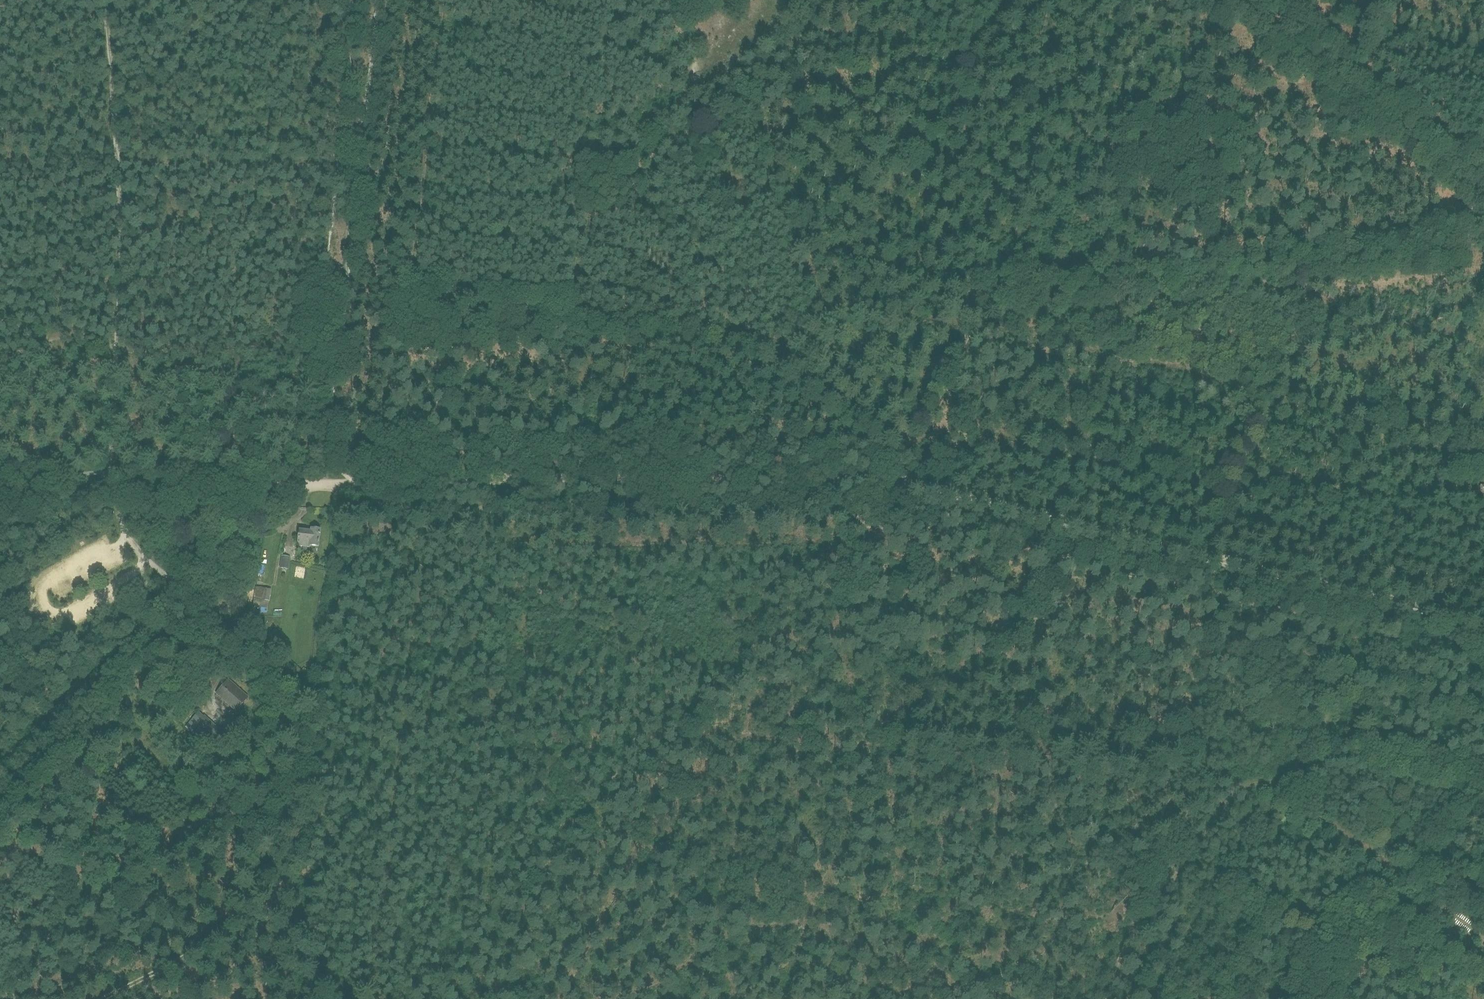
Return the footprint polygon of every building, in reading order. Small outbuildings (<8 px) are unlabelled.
[(309,545),(319,546),(320,530),(311,529),(310,531),(299,530),(297,546),(309,547),(309,545)] [(291,551),(289,563),(298,564),(299,552),(291,551)] [(288,569),(290,556),(281,555),(279,567),(288,569)] [(269,601),(271,588),(255,586),(252,605),(267,607),(268,601),(269,601)] [(249,695),(229,678),(217,692),(238,709),(249,695)] [(185,726),(206,744),(211,739),(189,721),(185,726)]
